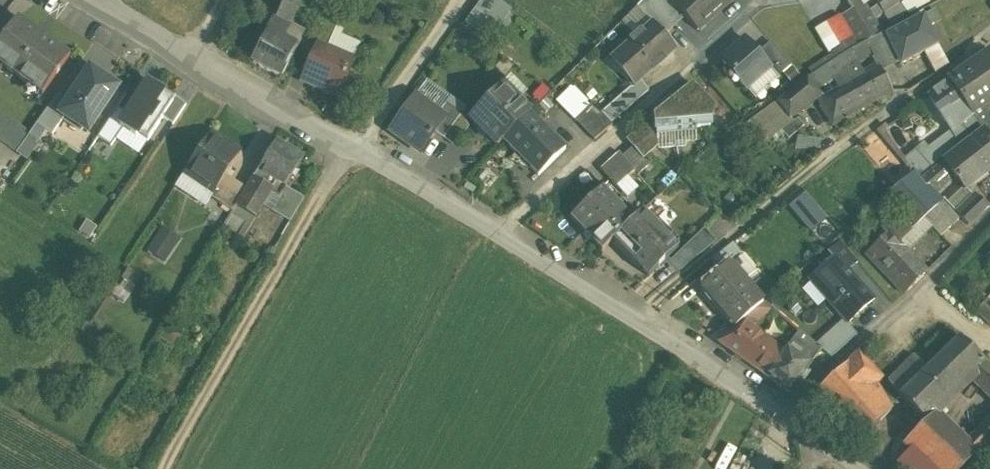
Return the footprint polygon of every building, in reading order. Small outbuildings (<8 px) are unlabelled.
[(273,22),(287,29),(295,13),(301,0),(283,0),(273,22)] [(313,0),(301,0),(295,13),(315,22),(320,9),(322,4),(313,0)] [(462,24),(489,40),(509,6),(498,0),(476,0),(462,24)] [(649,0),(643,0),(637,6),(651,22),(663,35),(674,25),(649,0)] [(674,0),(649,0),(674,25),(685,16),(674,3),(675,2),(674,0)] [(731,0),(677,0),(675,2),(674,3),(685,16),(698,30),(731,0)] [(862,0),(850,0),(848,2),(853,11),(870,39),(882,33),(862,0)] [(884,11),(899,1),(898,0),(877,0),(884,11)] [(933,8),(923,13),(924,15),(929,26),(939,21),(933,8)] [(340,17),(320,9),(315,22),(303,50),(314,55),(318,45),(327,49),(340,17)] [(870,39),(853,11),(843,17),(859,45),(866,41),(870,39)] [(929,26),(924,15),(887,35),(901,63),(938,44),(929,26)] [(18,17),(0,41),(0,64),(42,95),(70,56),(18,17)] [(278,77),(300,35),(287,29),(273,22),(271,27),(262,44),(253,63),(278,77)] [(651,22),(615,54),(638,80),(675,48),(663,35),(651,22)] [(745,39),(721,60),(745,88),(770,67),(758,54),(745,39)] [(859,45),(850,50),(859,63),(863,60),(864,56),(872,51),(866,41),(859,45)] [(789,62),(772,43),(758,54),(770,67),(776,74),(789,62)] [(327,49),(318,45),(314,55),(303,81),(338,96),(353,60),(327,49)] [(879,99),(866,74),(859,63),(850,50),(825,66),(841,90),(844,89),(846,93),(822,104),(833,125),(879,99)] [(985,102),(989,110),(989,76),(979,60),(949,80),(970,113),(985,102)] [(893,91),(879,66),(866,74),(879,99),(893,91)] [(64,119),(87,133),(117,87),(91,69),(69,103),(60,116),(64,119)] [(970,113),(949,80),(929,95),(959,143),(980,129),(979,128),(976,123),(970,113)] [(122,129),(146,145),(164,118),(176,99),(150,81),(128,115),(120,127),(122,129)] [(808,81),(781,102),(791,116),(819,95),(808,81)] [(503,84),(469,118),(497,146),(503,141),(530,114),(531,112),(503,84)] [(692,84),(673,101),(670,97),(661,104),(664,108),(655,117),(654,115),(647,121),(648,122),(628,140),(643,156),(653,148),(686,145),(686,141),(696,140),(695,128),(710,126),(710,119),(714,109),(692,84)] [(571,88),(557,101),(572,117),(586,104),(571,88)] [(38,127),(53,137),(64,119),(60,116),(69,103),(58,95),(38,127)] [(414,97),(391,130),(420,151),(434,132),(444,118),(438,114),(414,97)] [(164,118),(173,125),(186,105),(176,99),(164,118)] [(461,114),(446,103),(438,114),(444,118),(434,132),(443,139),(461,114)] [(612,124),(591,103),(573,120),(594,141),(612,124)] [(98,138),(111,146),(122,129),(120,127),(128,115),(117,108),(98,138)] [(28,159),(41,141),(0,112),(0,139),(28,159)] [(976,123),(979,128),(989,121),(989,112),(976,123)] [(530,114),(503,141),(538,176),(565,149),(530,114)] [(798,118),(784,130),(790,138),(804,126),(798,118)] [(970,141),(989,167),(989,125),(970,141)] [(242,152),(212,132),(185,172),(213,190),(216,192),(227,175),(242,152)] [(304,159),(276,141),(248,189),(236,207),(255,218),(262,207),(272,191),(280,196),(286,187),(304,159)] [(989,170),(989,167),(970,141),(955,153),(954,153),(943,162),(953,175),(965,190),(989,170)] [(933,148),(922,156),(931,166),(950,150),(946,144),(936,152),(933,148)] [(649,165),(633,147),(622,156),(635,170),(638,174),(649,165)] [(915,149),(904,158),(920,176),(931,166),(922,156),(915,149)] [(619,152),(600,169),(616,187),(635,170),(622,156),(619,152)] [(943,162),(930,172),(931,173),(921,181),(918,184),(929,195),(929,194),(953,175),(943,162)] [(914,172),(884,198),(892,207),(894,205),(915,227),(923,219),(938,205),(938,204),(929,194),(929,195),(918,184),(921,181),(914,172)] [(236,207),(248,189),(227,175),(216,192),(213,190),(208,197),(233,213),(236,207)] [(303,198),(286,187),(280,196),(272,191),(262,207),(289,222),(303,198)] [(602,188),(570,218),(601,250),(612,240),(633,220),(602,188)] [(806,232),(826,219),(806,190),(787,203),(806,232)] [(975,199),(972,195),(955,212),(968,225),(988,206),(978,197),(977,197),(975,199)] [(959,218),(942,201),(938,204),(938,205),(923,219),(930,227),(940,237),(959,218)] [(244,238),(255,218),(236,207),(233,213),(225,227),(244,238)] [(633,220),(612,240),(648,277),(678,248),(642,211),(633,220)] [(912,230),(898,216),(882,232),(885,235),(903,253),(930,227),(923,219),(915,227),(912,230)] [(701,226),(664,264),(676,275),(713,237),(701,226)] [(149,254),(161,261),(176,238),(163,230),(149,254)] [(903,253),(885,235),(866,254),(904,294),(924,275),(903,253)] [(856,261),(840,242),(829,252),(835,258),(837,257),(847,269),(856,261)] [(731,243),(710,261),(720,272),(728,266),(729,267),(741,256),(731,243)] [(847,269),(837,257),(835,258),(809,281),(846,323),(873,299),(847,269)] [(729,267),(728,266),(720,272),(701,288),(735,327),(742,322),(762,305),(729,267)] [(126,268),(112,294),(126,301),(140,276),(126,268)] [(988,299),(977,311),(989,323),(989,301),(988,299)] [(800,332),(764,302),(762,305),(742,322),(750,328),(761,313),(780,329),(795,339),(800,332)] [(750,328),(742,322),(735,327),(718,342),(767,377),(785,353),(750,328)] [(795,339),(785,353),(767,377),(789,393),(822,350),(800,332),(795,339)] [(929,369),(925,372),(948,396),(969,376),(985,360),(960,336),(929,369)] [(858,353),(813,395),(858,443),(891,411),(876,384),(882,378),(858,353)] [(914,355),(889,381),(902,397),(925,372),(929,369),(914,355)] [(985,360),(969,376),(989,396),(989,365),(985,360)] [(925,419),(948,396),(925,372),(902,397),(925,419)] [(959,453),(969,462),(989,441),(989,420),(959,453)] [(927,422),(907,444),(934,468),(963,468),(969,462),(959,453),(927,422)] [(720,440),(706,466),(712,468),(725,468),(737,449),(720,440)]
